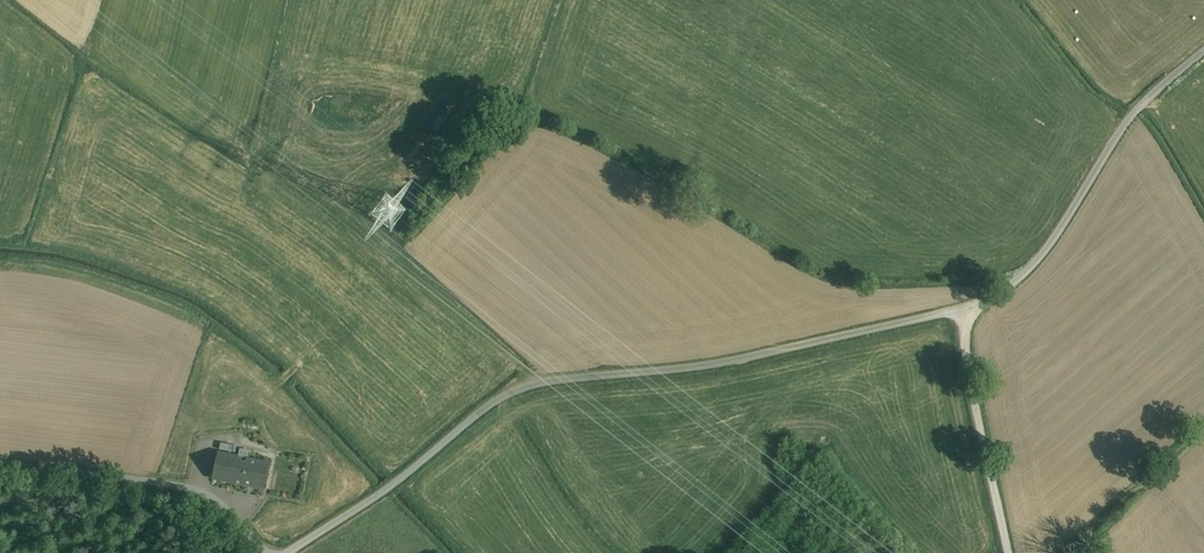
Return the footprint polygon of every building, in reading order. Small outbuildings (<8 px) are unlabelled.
[(221,442),(219,449),(233,452),(235,445),(221,442)] [(240,448),(239,457),(248,459),(250,451),(240,448)] [(233,482),(239,457),(218,452),(213,478),(233,482)] [(248,459),(239,457),(233,482),(264,489),(269,463),(248,459)]
